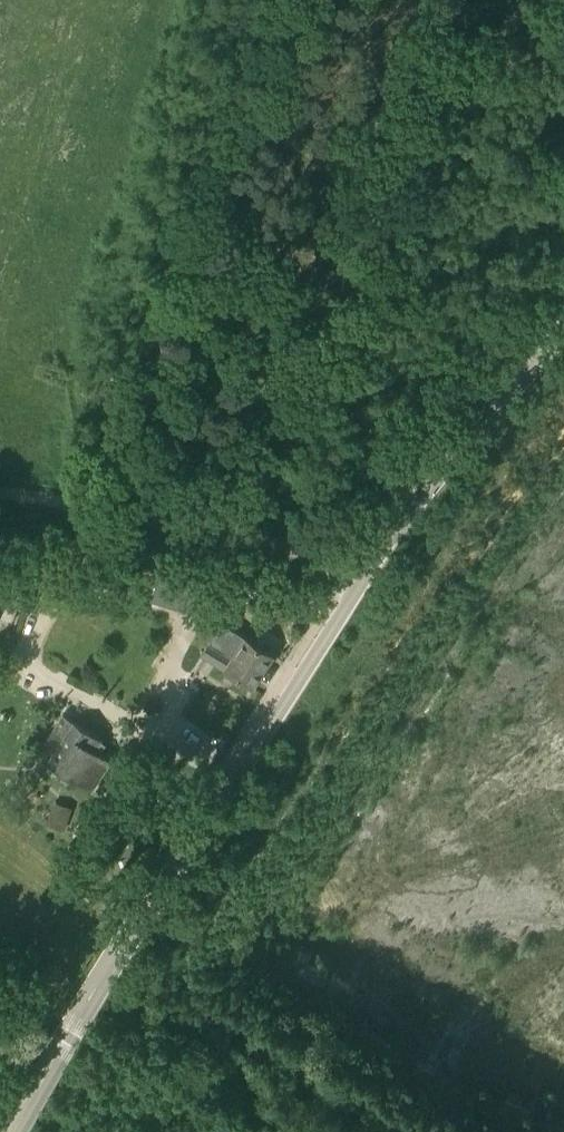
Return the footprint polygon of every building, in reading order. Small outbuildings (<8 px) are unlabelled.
[(193,612),(202,583),(161,570),(152,600),(193,612)] [(273,605),(274,621),(290,620),(290,605),(273,605)] [(252,686),(273,654),(223,622),(203,653),(222,665),(221,666),(252,686)] [(65,714),(59,722),(38,755),(92,790),(112,760),(96,749),(103,739),(65,714)] [(55,803),(48,825),(65,830),(72,808),(55,803)]
